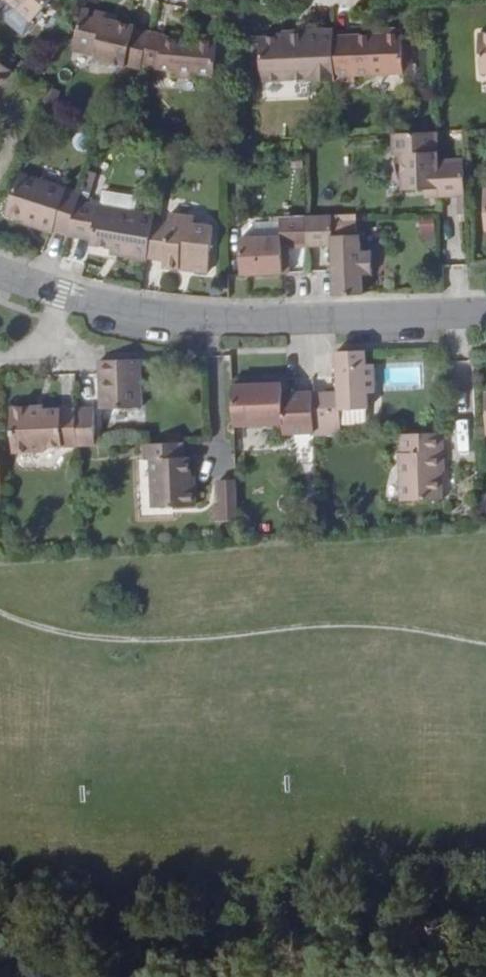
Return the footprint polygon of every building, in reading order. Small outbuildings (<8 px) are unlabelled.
[(32,22),(52,0),(8,0),(32,22)] [(103,13),(82,8),(73,50),(94,55),(93,60),(125,68),(126,66),(141,70),(142,65),(150,32),(134,28),(135,26),(117,22),(102,18),(103,13)] [(118,17),(103,13),(102,18),(117,22),(118,17)] [(352,42),(334,43),(336,80),(355,80),(355,77),(404,74),(402,28),(384,28),(384,33),(352,34),(352,42)] [(283,37),(259,38),(263,81),(310,79),(311,82),(336,80),(334,43),(334,35),(334,30),(309,30),(309,36),(283,37)] [(166,36),(150,32),(142,65),(158,69),(175,69),(174,78),(195,79),(196,74),(215,75),(218,37),(197,36),(197,40),(166,37),(166,36)] [(352,34),(334,35),(334,43),(352,42),(352,34)] [(0,63),(0,88),(1,86),(5,88),(14,72),(0,63)] [(437,132),(393,133),(394,155),(402,155),(402,190),(426,190),(425,197),(458,195),(465,195),(464,159),(438,160),(437,132)] [(81,193),(20,174),(7,216),(24,222),(39,226),(39,229),(53,233),(54,231),(67,236),(78,202),(81,193)] [(98,205),(78,202),(67,236),(91,240),(91,245),(110,249),(117,250),(116,255),(147,260),(148,258),(154,221),(155,214),(98,205)] [(168,223),(154,221),(148,258),(163,260),(162,268),(179,270),(180,264),(191,266),(190,271),(208,273),(214,226),(194,223),(194,216),(170,214),(168,223)] [(332,216),(306,217),(307,246),(332,245),(333,271),(334,296),(363,295),(363,276),(372,275),(372,250),(362,251),(361,234),(357,234),(333,235),(332,221),(332,216)] [(306,217),(280,218),(281,236),(240,237),(242,275),(284,273),(283,248),(289,248),(307,246),(306,217)] [(357,220),(332,221),(333,235),(357,234),(357,220)] [(254,222),(255,235),(277,234),(277,221),(254,222)] [(417,222),(418,240),(435,239),(434,221),(417,222)] [(337,391),(313,392),(314,433),(315,438),(341,437),(340,410),(369,408),(368,392),(376,392),(374,364),(367,365),(367,351),(336,352),(337,377),(337,391)] [(140,359),(99,361),(100,374),(101,405),(101,408),(120,408),(141,408),(140,359)] [(270,379),(232,381),(234,426),(283,424),(283,434),(314,433),(313,392),(280,392),(280,386),(270,387),(270,379)] [(101,405),(76,406),(76,409),(94,409),(94,414),(120,414),(120,408),(101,408),(101,405)] [(29,407),(11,408),(13,452),(46,451),(46,447),(77,446),(76,409),(43,410),(29,411),(29,407)] [(94,409),(76,409),(77,446),(77,447),(96,446),(94,414),(94,409)] [(442,433),(402,434),(402,453),(400,453),(401,501),(442,499),(441,472),(440,452),(442,452),(442,433)] [(181,434),(163,434),(163,444),(181,443),(181,434)] [(163,444),(145,444),(145,460),(151,460),(153,508),(195,506),(194,487),(190,487),(190,476),(189,457),(184,457),(184,443),(181,443),(163,444)] [(237,513),(236,480),(219,481),(220,506),(214,506),(214,514),(237,513)] [(237,513),(214,514),(214,521),(238,521),(237,513)]
